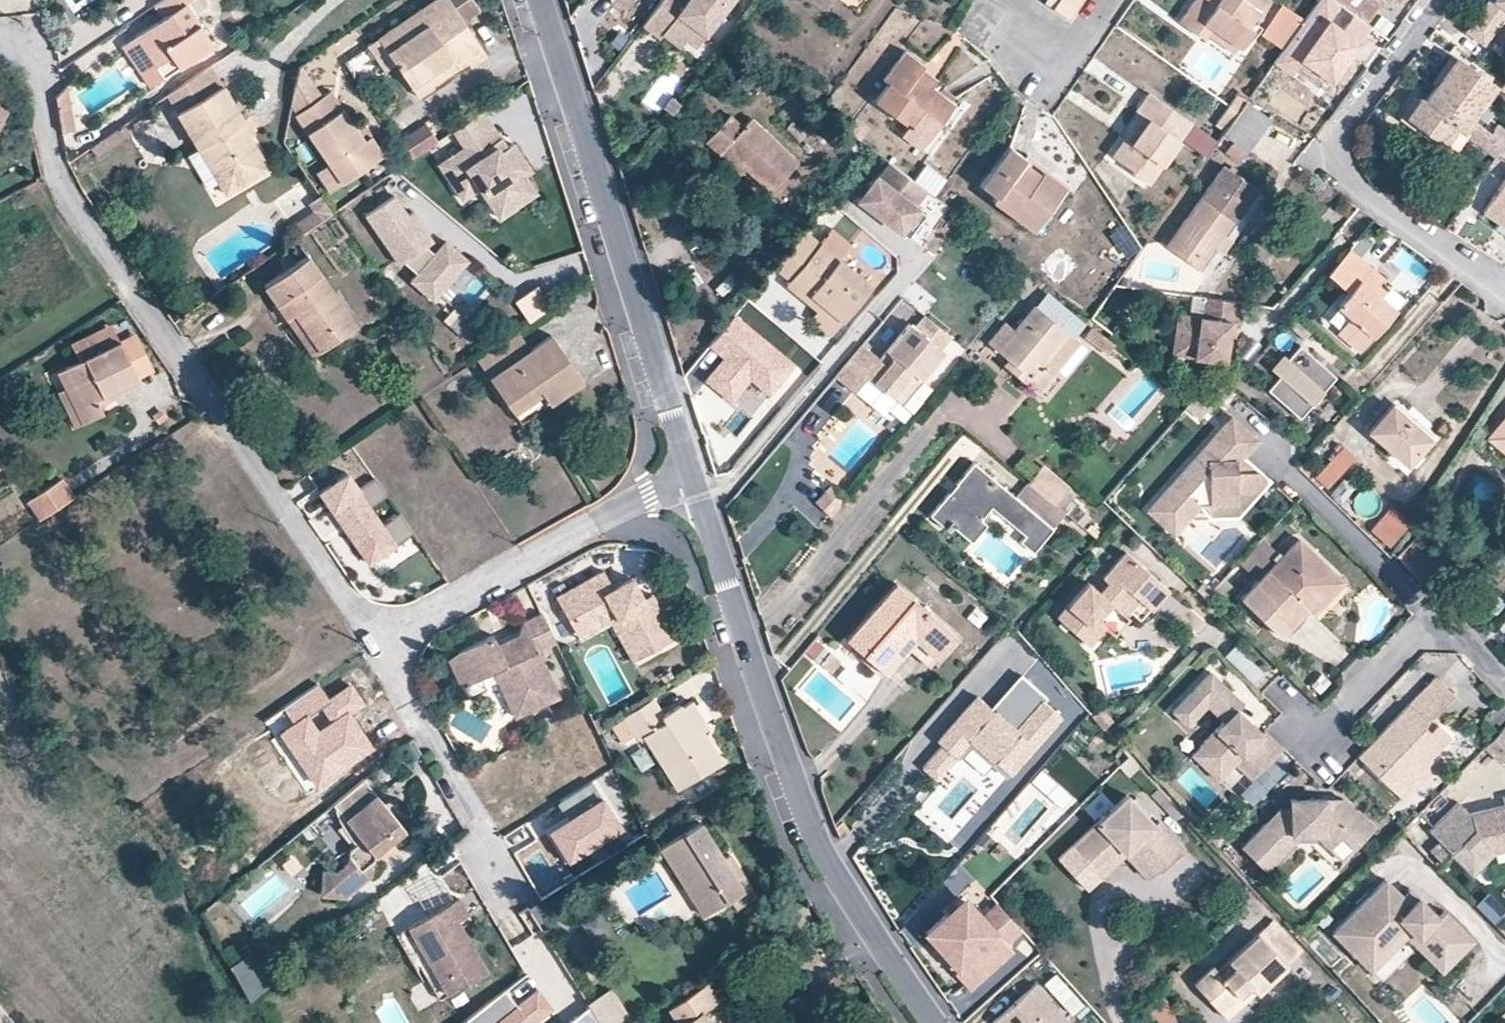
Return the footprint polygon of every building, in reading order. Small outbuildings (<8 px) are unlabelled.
[(161,18),(136,37),(156,67),(172,56),(179,67),(213,44),(184,3),(188,0),(162,0),(161,1),(169,13),(161,18)] [(418,10),(378,38),(395,64),(410,87),(425,77),(431,85),(446,75),(441,67),(461,53),(466,62),(469,66),(486,54),(462,21),(479,9),(472,0),(433,0),(418,10)] [(728,0),(660,0),(643,23),(658,35),(662,31),(679,45),(685,37),(695,44),(728,0)] [(1052,8),(1070,19),(1083,0),(1058,0),(1052,8)] [(1194,33),(1203,19),(1239,45),(1270,0),(1194,0),(1179,21),(1194,33)] [(1341,16),(1346,8),(1335,0),(1321,0),(1341,16)] [(1346,8),(1366,21),(1379,3),(1375,0),(1335,0),(1346,8)] [(161,1),(153,6),(161,18),(169,13),(161,1)] [(1203,19),(1194,33),(1204,41),(1207,36),(1233,54),(1239,45),(1203,19)] [(1301,25),(1260,81),(1268,86),(1308,30),(1301,25)] [(637,57),(652,41),(642,32),(627,48),(637,57)] [(156,67),(136,37),(121,45),(150,87),(179,67),(172,56),(156,67)] [(378,38),(366,45),(383,72),(395,64),(378,38)] [(922,64),(904,50),(882,79),(887,84),(874,101),(908,126),(901,135),(921,149),(954,105),(931,87),(936,80),(920,69),(922,64)] [(446,75),(466,62),(461,53),(441,67),(446,75)] [(1423,100),(1419,98),(1406,116),(1444,143),(1457,126),(1464,131),(1497,155),(1504,143),(1504,127),(1480,109),(1496,87),(1455,57),(1423,100)] [(322,96),(301,65),(298,68),(296,78),(312,103),(322,96)] [(222,87),(210,66),(166,96),(177,114),(222,87)] [(662,67),(643,102),(665,114),(684,79),(662,67)] [(746,91),(757,77),(746,69),(735,82),(746,91)] [(425,77),(410,87),(417,97),(432,88),(431,85),(425,77)] [(222,87),(177,114),(196,149),(200,148),(210,166),(221,184),(264,159),(250,135),(246,138),(237,125),(243,122),(222,87)] [(66,88),(56,97),(57,106),(68,104),(66,88)] [(293,116),(328,164),(341,183),(383,155),(370,135),(364,140),(356,127),(331,90),(322,96),(312,103),(293,116)] [(1239,90),(1228,105),(1238,112),(1245,102),(1248,97),(1239,90)] [(1131,171),(1147,183),(1191,123),(1148,92),(1120,133),(1125,136),(1112,154),(1132,169),(1131,171)] [(1224,132),(1222,134),(1247,151),(1270,121),(1245,102),(1238,112),(1224,132)] [(57,106),(61,133),(73,131),(68,104),(57,106)] [(1238,112),(1228,105),(1215,124),(1224,132),(1238,112)] [(503,147),(480,112),(473,116),(482,129),(468,139),(476,151),(491,141),(497,151),(503,147)] [(705,140),(718,154),(723,148),(746,168),(770,192),(797,161),(750,118),(742,127),(730,115),(705,140)] [(528,170),(510,143),(503,147),(497,151),(491,141),(476,151),(468,139),(482,129),(473,116),(451,131),(461,146),(435,163),(446,179),(455,172),(464,185),(476,187),(488,204),(508,190),(517,203),(533,192),(521,174),(528,170)] [(247,119),(243,122),(237,125),(246,138),(250,135),(255,133),(247,119)] [(805,136),(791,121),(785,127),(799,141),(805,136)] [(362,123),(356,127),(364,140),(370,135),(362,123)] [(425,123),(398,142),(410,160),(437,141),(425,123)] [(1457,126),(1444,143),(1451,148),(1464,131),(1457,126)] [(837,149),(844,142),(828,128),(822,135),(837,149)] [(200,148),(196,149),(187,155),(197,174),(210,166),(200,148)] [(723,148),(718,154),(740,175),(746,168),(723,148)] [(1021,162),(1023,157),(1010,148),(981,184),(996,195),(994,199),(1033,229),(1064,186),(1047,175),(1044,180),(1021,162)] [(1027,153),(1023,157),(1021,162),(1044,180),(1047,175),(1050,172),(1027,153)] [(394,171),(383,155),(362,170),(372,185),(393,171),(394,171)] [(270,168),(264,159),(221,184),(226,193),(270,168)] [(914,207),(926,191),(916,184),(888,162),(859,200),(908,237),(925,215),(914,207)] [(328,164),(314,173),(328,192),(341,183),(328,164)] [(1256,190),(1224,166),(1212,182),(1244,206),(1256,190)] [(934,197),(946,181),(928,167),(916,184),(926,191),(934,197)] [(464,185),(455,172),(446,179),(459,198),(476,187),(464,185)] [(1499,224),(1504,217),(1504,180),(1482,211),(1499,224)] [(1198,269),(1213,248),(1223,234),(1244,206),(1212,182),(1166,245),(1198,269)] [(496,217),(517,203),(508,190),(488,204),(496,217)] [(432,300),(466,258),(443,240),(438,247),(432,253),(424,247),(431,242),(411,212),(406,216),(392,196),(363,215),(397,265),(401,262),(415,273),(409,281),(432,300)] [(299,233),(330,212),(320,198),(289,219),(299,233)] [(959,229),(950,239),(963,251),(973,241),(959,229)] [(803,231),(775,265),(790,278),(786,284),(816,309),(811,317),(831,335),(870,288),(843,265),(824,249),(803,231)] [(857,248),(837,232),(824,249),(843,265),(857,248)] [(1223,234),(1213,248),(1222,255),(1232,240),(1223,234)] [(307,256),(295,239),(281,248),(293,266),(307,256)] [(1348,249),(1327,273),(1349,291),(1337,305),(1350,316),(1337,331),(1359,351),(1395,310),(1393,309),(1379,297),(1372,291),(1379,283),(1383,278),(1348,249)] [(264,286),(286,318),(294,313),(320,350),(356,325),(307,256),(293,266),(264,286)] [(459,301),(485,289),(477,274),(452,286),(459,301)] [(1372,291),(1379,297),(1386,289),(1379,283),(1372,291)] [(1386,289),(1379,297),(1393,309),(1402,298),(1389,286),(1386,289)] [(1089,326),(1046,291),(1034,306),(1078,342),(1089,326)] [(1205,297),(1191,295),(1189,315),(1203,316),(1205,297)] [(1203,316),(1189,315),(1175,314),(1172,333),(1182,335),(1180,355),(1223,361),(1226,335),(1227,321),(1235,321),(1238,322),(1240,301),(1205,297),(1203,316)] [(1034,306),(1014,330),(997,350),(1006,358),(1014,366),(1011,370),(1038,393),(1078,342),(1034,306)] [(1319,322),(1330,331),(1342,315),(1331,306),(1319,322)] [(294,313),(286,318),(312,356),(320,350),(294,313)] [(792,364),(733,314),(716,334),(733,348),(720,362),(724,366),(717,374),(709,384),(718,391),(714,396),(729,408),(740,395),(754,406),(772,385),(774,386),(792,364)] [(862,345),(834,377),(853,392),(866,376),(881,388),(912,413),(932,389),(921,379),(942,352),(939,349),(950,337),(924,315),(914,327),(909,324),(880,359),(862,345)] [(1233,335),(1235,321),(1227,321),(1226,335),(1233,335)] [(78,361),(119,341),(111,324),(70,343),(78,361)] [(1106,354),(1115,344),(1092,326),(1084,336),(1106,354)] [(997,350),(1014,330),(1010,327),(993,347),(997,350)] [(529,348),(517,331),(476,359),(488,377),(529,348)] [(1182,335),(1172,333),(1170,354),(1180,355),(1182,335)] [(551,334),(529,348),(488,377),(514,414),(542,394),(549,403),(582,380),(551,334)] [(137,380),(119,341),(78,361),(56,372),(64,387),(81,423),(103,413),(100,406),(96,400),(120,388),(137,380)] [(1334,376),(1314,357),(1309,362),(1305,359),(1309,354),(1299,344),(1298,344),(1286,357),(1283,354),(1270,368),(1277,375),(1265,388),(1297,418),(1310,403),(1305,398),(1315,385),(1321,391),(1334,376)] [(1003,363),(1011,370),(1014,366),(1006,358),(1003,363)] [(717,374),(724,366),(720,362),(713,371),(717,374)] [(866,376),(853,392),(868,405),(881,388),(866,376)] [(81,423),(64,387),(56,392),(74,427),(81,423)] [(124,394),(120,388),(96,400),(100,406),(124,394)] [(521,423),(549,403),(542,394),(514,414),(521,423)] [(754,406),(740,395),(729,408),(744,421),(756,408),(754,406)] [(1256,438),(1271,421),(1245,400),(1231,417),(1256,438)] [(1428,439),(1391,405),(1368,430),(1407,464),(1428,439)] [(167,418),(160,409),(152,415),(158,424),(167,418)] [(1491,433),(1504,445),(1504,416),(1491,433)] [(1209,461),(1236,460),(1256,438),(1231,417),(1149,514),(1174,535),(1199,506),(1186,494),(1209,468),(1209,461)] [(1491,433),(1487,438),(1504,452),(1504,445),(1491,433)] [(1329,487),(1355,457),(1338,443),(1333,449),(1336,452),(1315,475),(1329,487)] [(1030,477),(1026,482),(1050,502),(1065,484),(1025,451),(1014,464),(1030,477)] [(1237,476),(1236,460),(1209,461),(1209,468),(1211,504),(1237,503),(1237,496),(1254,496),(1267,480),(1261,475),(1237,476)] [(1050,502),(1026,482),(1015,497),(973,462),(928,514),(947,530),(952,525),(971,541),(985,523),(979,518),(990,507),(1024,535),(1019,541),(1032,551),(1065,513),(1050,502)] [(365,562),(411,530),(397,511),(380,522),(368,505),(385,493),(373,477),(356,489),(341,467),(312,487),(365,562)] [(39,519),(74,497),(61,478),(28,500),(39,519)] [(814,501),(828,516),(846,495),(831,483),(814,501)] [(1358,517),(1383,507),(1374,485),(1349,495),(1358,517)] [(1391,504),(1379,517),(1399,534),(1411,522),(1391,504)] [(1399,534),(1379,517),(1370,529),(1389,546),(1399,534)] [(1451,570),(1417,534),(1396,554),(1447,612),(1446,575),(1451,570)] [(1344,581),(1298,537),(1240,597),(1280,636),(1305,608),(1312,614),(1344,581)] [(1133,595),(1142,603),(1159,583),(1126,553),(1103,577),(1109,582),(1099,593),(1087,582),(1055,617),(1087,646),(1105,627),(1096,617),(1109,603),(1119,611),(1133,595)] [(613,610),(639,654),(674,634),(659,607),(651,612),(642,596),(629,575),(610,585),(601,570),(554,596),(568,621),(583,613),(589,624),(613,610)] [(1224,577),(1211,591),(1221,599),(1233,587),(1224,577)] [(905,630),(936,657),(955,635),(895,583),(846,639),(875,665),(905,630)] [(1159,583),(1142,603),(1151,611),(1169,592),(1159,583)] [(651,612),(659,607),(652,591),(642,596),(651,612)] [(553,643),(537,609),(522,617),(515,629),(493,640),(490,632),(454,650),(468,679),(491,668),(499,684),(518,675),(526,689),(506,699),(512,711),(554,691),(534,652),(553,643)] [(632,658),(639,654),(613,610),(589,624),(583,613),(568,621),(578,639),(610,622),(632,658)] [(928,667),(936,657),(905,630),(875,665),(883,673),(907,648),(928,667)] [(820,663),(830,652),(823,646),(814,659),(820,663)] [(468,679),(454,650),(442,656),(457,685),(468,679)] [(840,662),(830,652),(820,663),(830,673),(840,662)] [(1221,722),(1198,746),(1223,772),(1233,762),(1251,777),(1279,747),(1261,729),(1258,733),(1233,710),(1231,712),(1222,703),(1228,698),(1222,692),(1226,687),(1210,670),(1170,709),(1186,726),(1205,707),(1221,722)] [(1363,748),(1357,754),(1390,790),(1425,755),(1431,760),(1453,737),(1440,724),(1433,730),(1423,721),(1430,714),(1434,717),(1457,693),(1438,674),(1363,748)] [(499,684),(506,699),(526,689),(518,675),(499,684)] [(1008,774),(1059,715),(1042,701),(1045,697),(1021,675),(991,709),(984,702),(977,710),(970,703),(937,741),(941,745),(953,755),(968,739),(1008,774)] [(1241,702),(1226,687),(1222,692),(1228,698),(1222,703),(1231,712),(1233,710),(1241,702)] [(663,714),(652,698),(609,724),(624,749),(644,736),(678,788),(720,759),(702,731),(699,734),(682,706),(681,704),(663,714)] [(692,700),(682,706),(699,734),(702,731),(708,727),(692,700)] [(1440,724),(1434,717),(1430,714),(1423,721),(1433,730),(1440,724)] [(1484,746),(1500,762),(1504,758),(1504,730),(1503,727),(1484,746)] [(955,757),(953,755),(941,745),(929,759),(943,771),(955,757)] [(1223,772),(1198,746),(1189,755),(1215,781),(1223,772)] [(1294,761),(1279,747),(1251,777),(1264,791),(1294,761)] [(1425,755),(1390,790),(1401,799),(1436,765),(1431,760),(1425,755)] [(1136,765),(1128,756),(1118,765),(1127,774),(1136,765)] [(943,771),(929,759),(921,767),(936,780),(943,771)] [(404,829),(362,778),(332,802),(336,807),(361,837),(355,843),(349,848),(347,861),(336,871),(321,869),(320,893),(344,897),(371,876),(373,853),(404,829)] [(562,812),(541,825),(562,857),(618,821),(589,778),(555,800),(562,812)] [(1125,843),(1152,872),(1182,845),(1158,820),(1154,824),(1126,794),(1057,856),(1081,883),(1125,843)] [(1322,805),(1322,799),(1287,798),(1286,807),(1276,806),(1276,823),(1260,823),(1238,845),(1259,865),(1289,835),(1312,834),(1327,847),(1340,835),(1351,846),(1370,828),(1340,798),(1337,798),(1335,805),(1322,805)] [(1451,852),(1460,842),(1476,859),(1491,845),(1504,842),(1504,811),(1503,805),(1470,813),(1457,801),(1429,830),(1451,852)] [(1276,823),(1276,806),(1260,823),(1276,823)] [(340,824),(355,843),(361,837),(336,807),(334,809),(340,824)] [(700,821),(658,847),(664,856),(703,915),(743,889),(700,821)] [(1296,841),(1289,835),(1259,865),(1265,871),(1296,841)] [(1451,852),(1471,874),(1493,851),(1504,849),(1504,842),(1491,845),(1476,859),(1460,842),(1451,852)] [(1146,877),(1152,872),(1125,843),(1081,883),(1086,888),(1125,854),(1146,877)] [(664,856),(658,847),(633,863),(639,872),(664,856)] [(639,872),(633,863),(624,869),(630,878),(639,872)] [(1404,922),(1444,963),(1470,936),(1441,907),(1436,913),(1415,893),(1407,902),(1400,895),(1383,878),(1327,934),(1346,953),(1356,942),(1370,956),(1404,922)] [(456,924),(462,920),(469,915),(457,897),(408,926),(449,993),(492,967),(466,927),(460,931),(456,924)] [(1014,926),(995,906),(983,917),(972,904),(957,917),(949,908),(926,929),(972,981),(1010,947),(1001,937),(1014,926)] [(1286,965),(1305,948),(1293,934),(1275,915),(1256,933),(1286,965)] [(466,927),(462,920),(456,924),(460,931),(466,927)] [(1438,969),(1444,963),(1404,922),(1370,956),(1356,942),(1346,953),(1365,972),(1404,934),(1438,969)] [(1257,992),(1286,965),(1256,933),(1217,970),(1212,965),(1193,982),(1221,1011),(1249,984),(1255,990),(1257,992)] [(235,961),(228,966),(240,994),(250,990),(235,961)] [(1068,1011),(1078,1001),(1052,973),(1041,983),(1068,1011)] [(717,1000),(706,982),(668,1007),(678,1022),(681,1022),(701,1010),(717,1000)] [(1035,983),(992,1020),(995,1022),(1068,1022),(1069,1022),(1035,983)] [(583,999),(598,1022),(625,1022),(630,1020),(608,984),(583,999)] [(1226,1017),(1255,990),(1249,984),(1221,1011),(1226,1017)] [(535,986),(515,1002),(503,987),(464,1018),(468,1022),(529,1022),(550,1006),(535,986)] [(1179,1014),(1159,993),(1146,1005),(1163,1022),(1169,1022),(1179,1014)] [(701,1010),(681,1022),(709,1022),(701,1010)]
